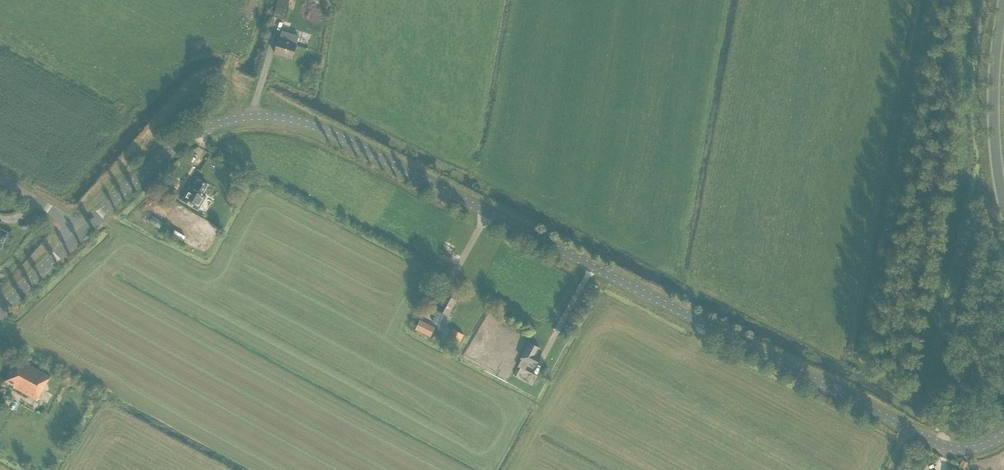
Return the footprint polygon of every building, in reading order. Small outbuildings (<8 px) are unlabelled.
[(287,9),(289,0),(278,0),(276,6),(287,9)] [(329,0),(315,0),(308,28),(321,31),(329,0)] [(288,9),(287,9),(276,6),(274,16),(285,19),(288,9)] [(290,43),(292,35),(282,32),(279,39),(275,53),(292,58),(297,45),(290,43)] [(173,189),(178,183),(172,177),(166,183),(173,189)] [(197,181),(194,187),(191,185),(182,200),(199,210),(206,197),(202,194),(208,185),(201,181),(200,183),(197,181)] [(159,229),(163,222),(153,216),(151,219),(149,222),(159,229)] [(1,249),(9,232),(0,228),(0,249),(1,249)] [(448,316),(457,300),(446,294),(437,310),(439,310),(435,317),(441,320),(444,313),(448,316)] [(430,337),(435,327),(421,320),(416,329),(430,337)] [(453,329),(445,342),(456,348),(464,335),(453,329)] [(535,366),(540,357),(536,355),(539,348),(529,343),(521,358),(522,359),(526,361),(535,366)] [(526,361),(522,359),(519,366),(521,367),(516,376),(532,385),(537,376),(523,368),(526,361)] [(47,383),(50,376),(27,364),(26,365),(17,360),(5,381),(15,386),(14,387),(39,401),(48,384),(47,383)]
